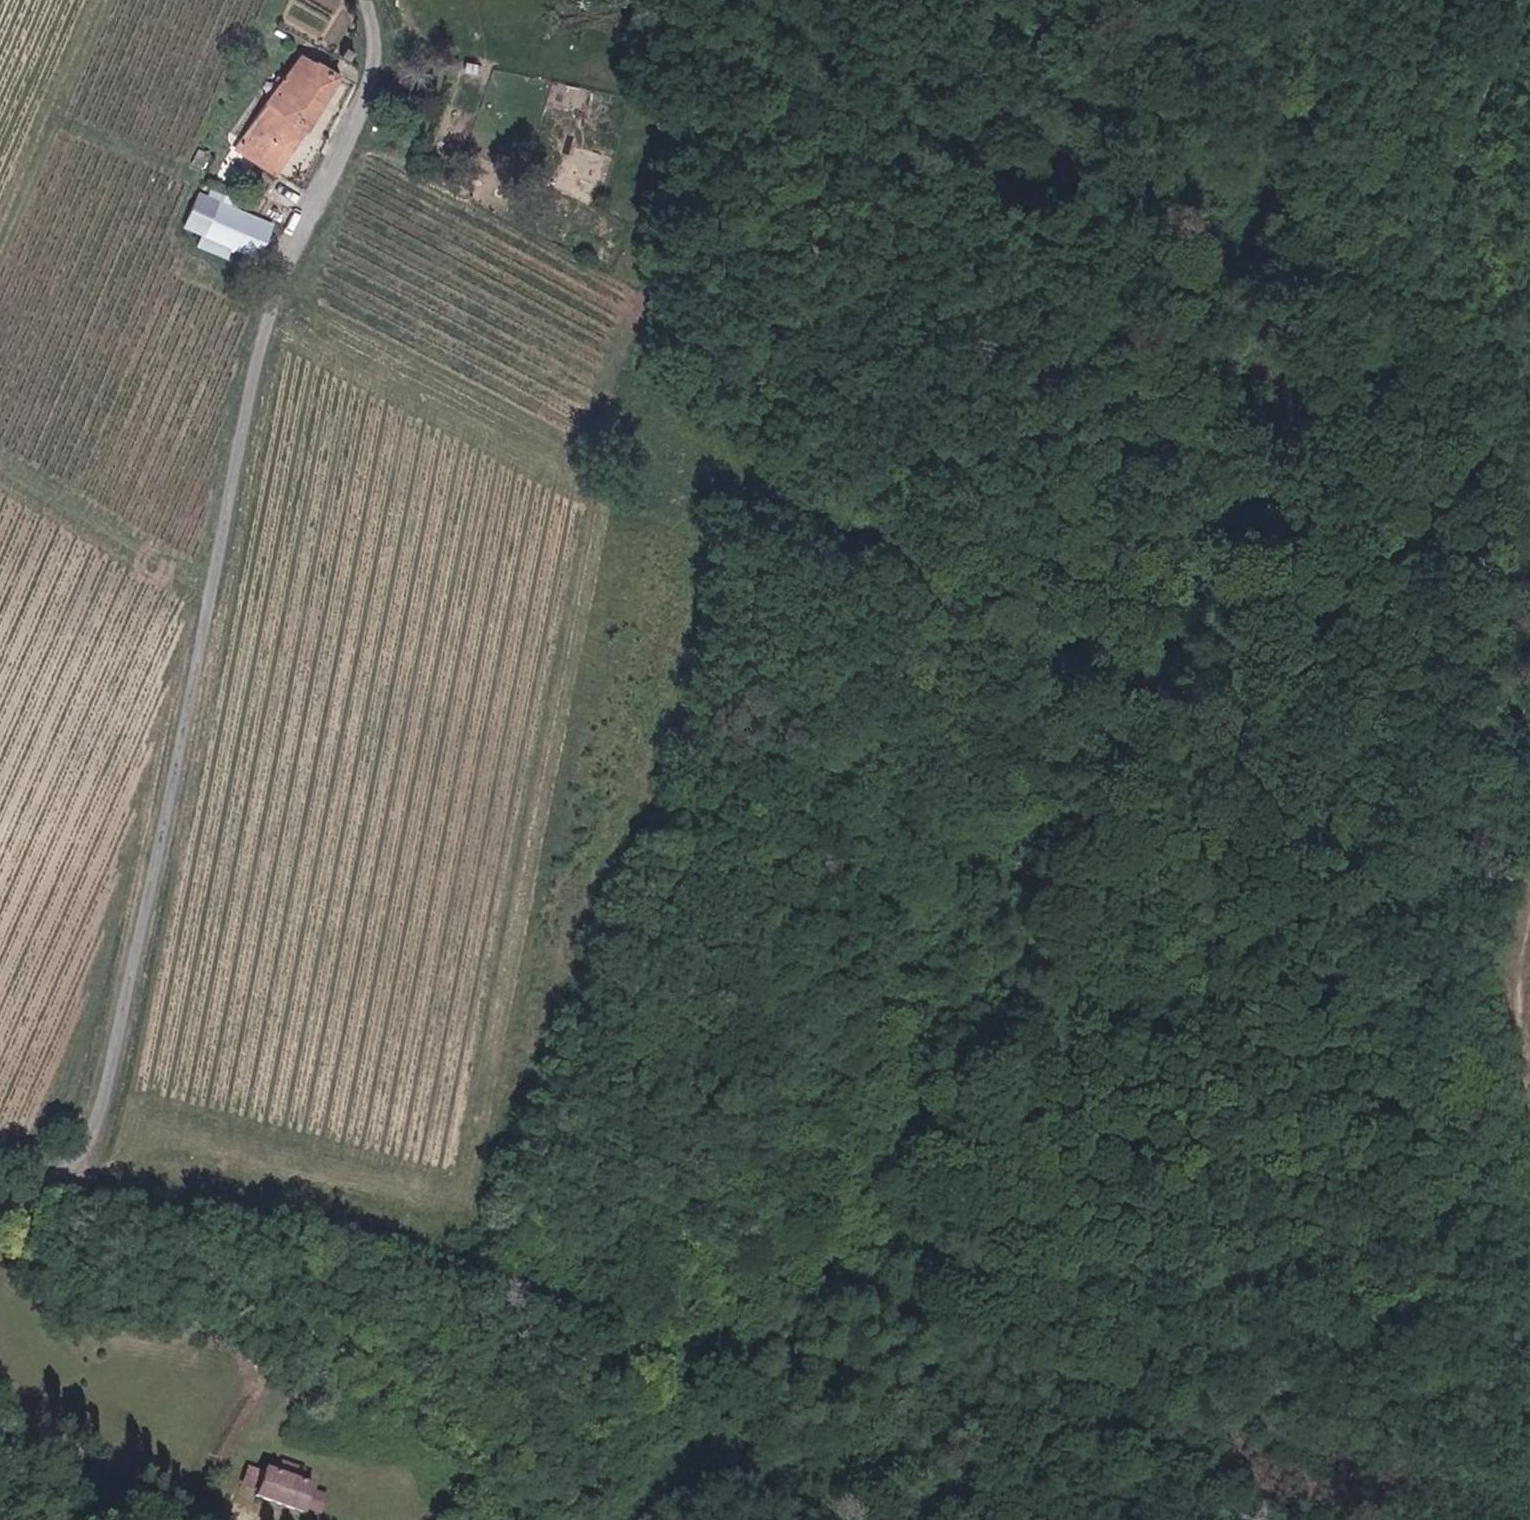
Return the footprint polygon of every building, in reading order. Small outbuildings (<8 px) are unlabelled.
[(300,64),(245,151),(278,171),(342,73),(299,44),(290,58),(300,64)] [(201,188),(185,224),(260,255),(275,220),(201,188)] [(301,1516),(304,1509),(310,1494),(313,1489),(303,1485),(307,1474),(286,1466),(281,1475),(270,1471),(268,1475),(262,1490),(258,1498),(301,1516)] [(247,1484),(262,1490),(268,1475),(253,1469),(247,1484)] [(324,1501),(310,1494),(304,1509),(318,1515),(324,1501)]
